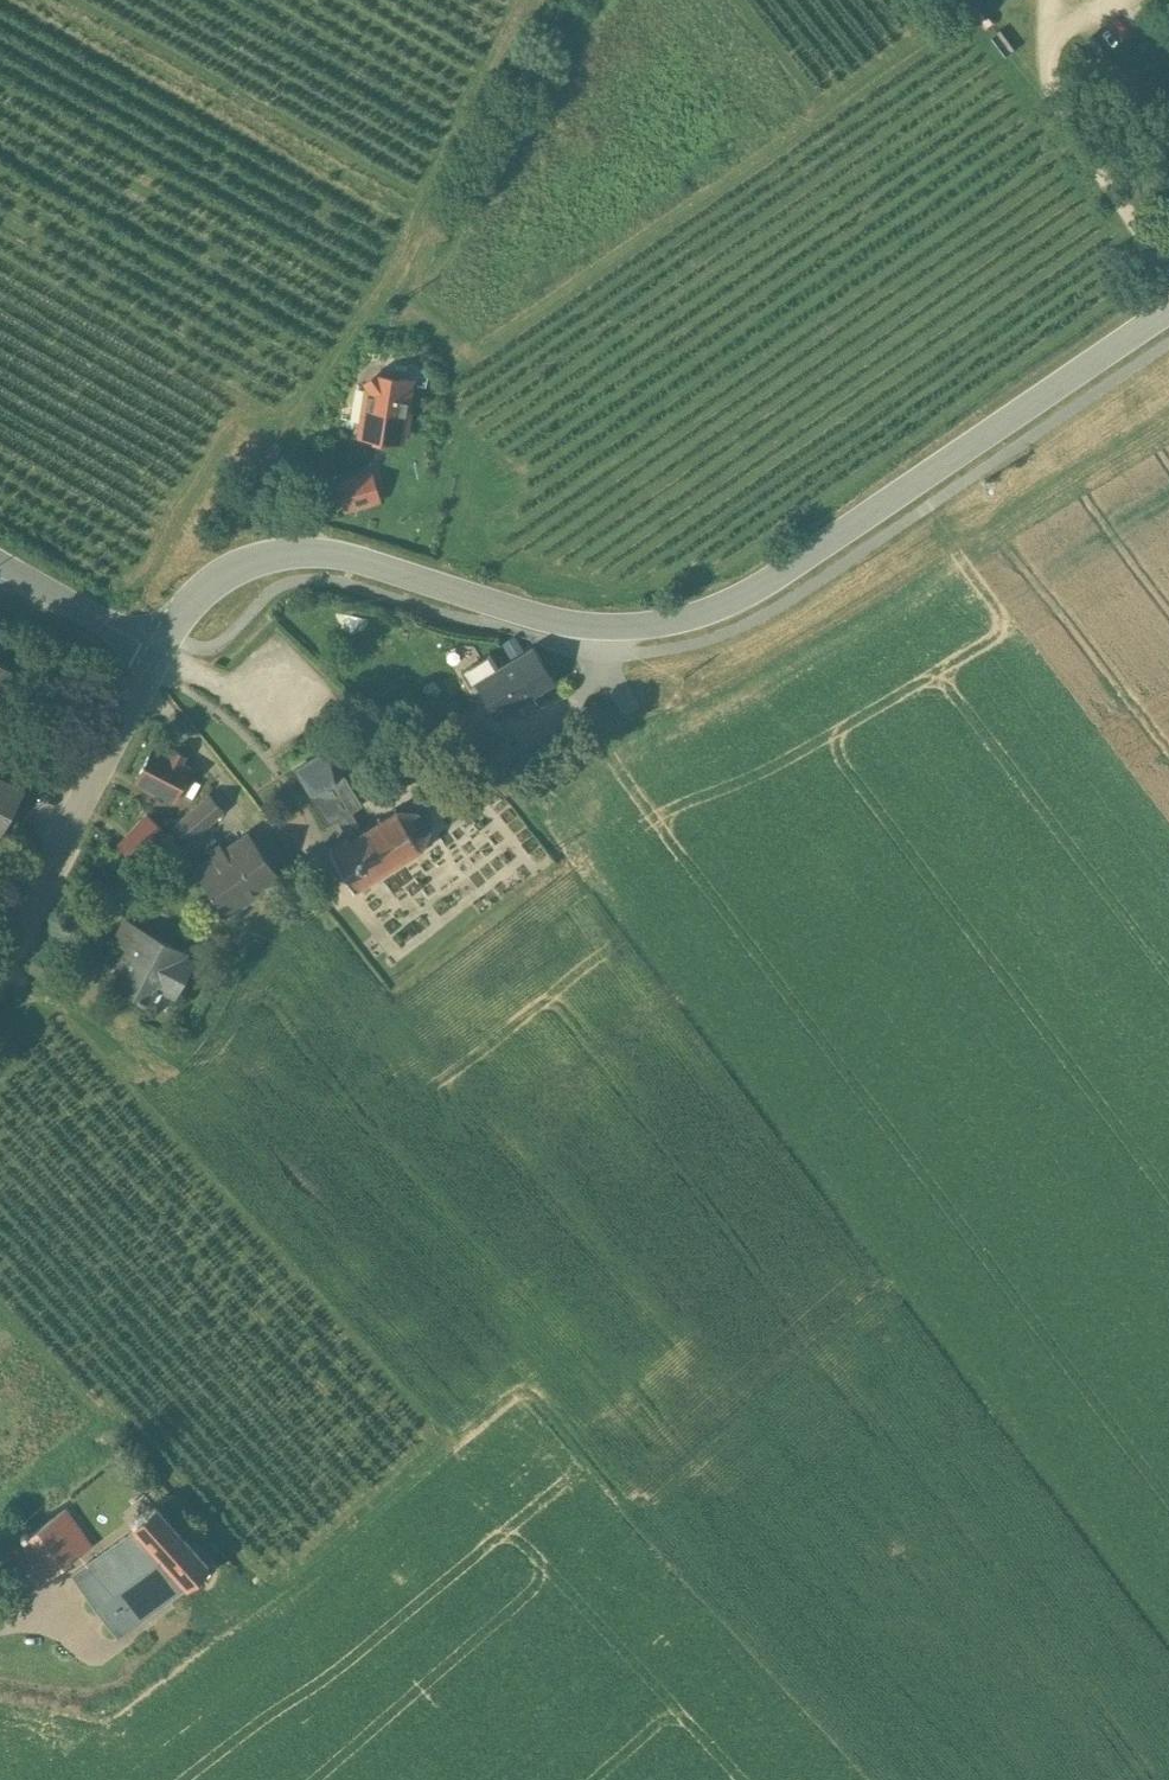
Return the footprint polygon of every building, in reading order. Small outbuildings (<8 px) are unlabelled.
[(407,411),(411,379),(380,375),(378,372),(365,381),(367,384),(360,434),(402,440),(403,432),(406,432),(410,412),(407,411)] [(331,488),(340,513),(375,500),(365,475),(331,488)] [(512,660),(505,664),(499,654),(464,676),(468,683),(473,680),(478,687),(497,718),(555,681),(553,678),(533,647),(525,652),(514,635),(502,643),(512,660)] [(14,673),(0,666),(0,700),(14,673)] [(9,741),(0,736),(0,757),(9,741)] [(185,754),(173,748),(168,757),(180,763),(185,754)] [(361,802),(328,748),(294,769),(329,824),(337,819),(349,839),(363,831),(351,811),(362,804),(361,802)] [(168,757),(153,749),(137,781),(173,800),(190,768),(180,763),(168,757)] [(21,790),(0,779),(0,828),(21,790)] [(188,839),(224,809),(214,797),(178,828),(188,839)] [(417,813),(399,809),(398,805),(395,807),(396,810),(383,818),(381,815),(378,817),(380,820),(367,828),(365,825),(363,826),(365,830),(363,831),(349,839),(348,840),(346,837),(343,838),(345,842),(332,850),(330,847),(327,848),(329,852),(328,852),(351,890),(352,890),(354,893),(357,891),(355,888),(368,880),(370,883),(373,881),(371,878),(384,870),(386,873),(389,871),(387,868),(400,860),(402,863),(405,862),(403,858),(416,851),(418,853),(421,851),(418,848),(425,826),(417,813)] [(146,814),(118,845),(137,863),(166,831),(146,814)] [(249,831),(224,848),(220,843),(209,850),(213,856),(195,869),(227,915),(249,900),(253,902),(260,897),(259,893),(281,877),(249,831)] [(184,952),(127,921),(116,941),(129,949),(111,983),(136,996),(135,998),(147,1004),(149,1001),(141,997),(150,981),(155,984),(155,983),(175,995),(191,964),(180,958),(184,952)] [(8,1546),(36,1586),(88,1549),(60,1509),(8,1546)] [(69,1577),(111,1635),(199,1572),(157,1514),(69,1577)]
